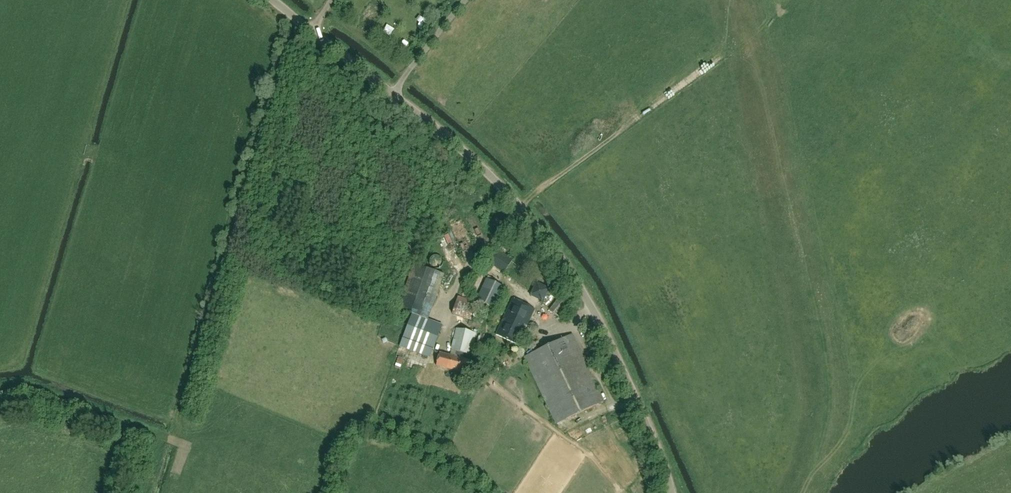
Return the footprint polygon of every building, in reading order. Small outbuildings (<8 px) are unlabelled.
[(458,230),(452,232),(456,241),(461,238),(458,230)] [(439,246),(450,243),(449,236),(437,239),(439,246)] [(504,273),(513,259),(497,248),(488,262),(504,273)] [(445,275),(426,268),(414,263),(398,307),(412,312),(429,319),(433,307),(445,275)] [(505,287),(487,279),(476,300),(495,309),(505,287)] [(543,302),(550,288),(536,282),(529,295),(543,302)] [(562,319),(573,305),(560,295),(549,310),(562,319)] [(472,321),(477,302),(458,296),(452,314),(472,321)] [(518,345),(535,309),(512,299),(496,335),(518,345)] [(430,358),(443,324),(412,312),(399,347),(430,358)] [(451,350),(450,355),(440,353),(436,366),(467,373),(470,360),(461,358),(462,353),(470,355),(476,333),(456,328),(451,350)] [(556,424),(604,401),(572,334),(525,357),(556,424)]
